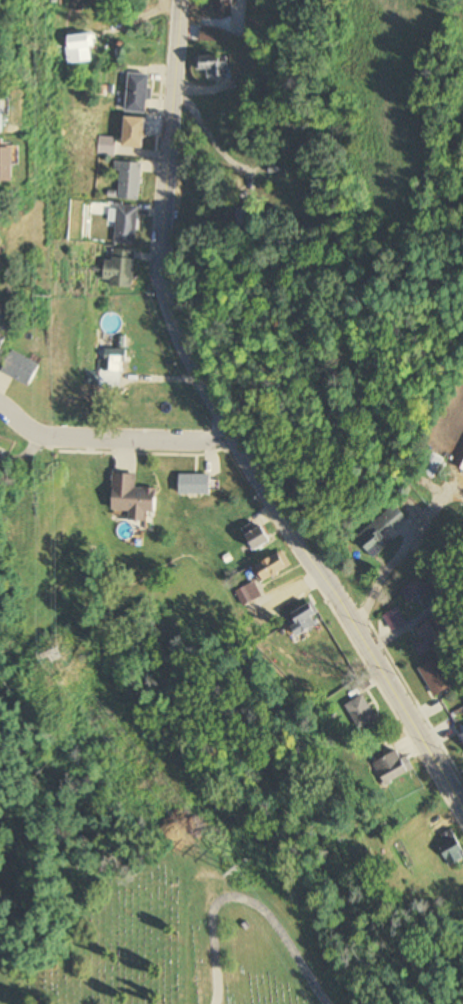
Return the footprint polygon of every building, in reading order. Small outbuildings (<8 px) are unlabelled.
[(84,11),(84,0),(69,0),(69,11),(84,11)] [(214,15),(234,15),(234,0),(214,0),(214,15)] [(200,42),(218,42),(218,31),(200,31),(200,42)] [(93,36),(68,36),(68,63),(93,63),(93,36)] [(207,77),(226,77),(226,56),(198,57),(198,71),(206,71),(207,77)] [(149,75),(127,75),(127,112),(149,112),(149,75)] [(144,149),(147,119),(126,117),(123,147),(144,149)] [(99,155),(114,155),(114,138),(99,138),(99,155)] [(0,141),(0,184),(16,184),(16,147),(4,147),(4,141),(0,141)] [(141,200),(141,163),(114,163),(114,172),(119,172),(119,200),(141,200)] [(117,206),(114,244),(136,245),(139,208),(117,206)] [(238,226),(256,227),(257,209),(239,208),(238,226)] [(134,287),(135,251),(112,251),(112,260),(106,260),(105,287),(134,287)] [(84,387),(124,389),(126,350),(106,349),(106,361),(98,361),(98,372),(85,371),(84,387)] [(2,374),(31,388),(42,366),(12,352),(2,374)] [(436,477),(446,458),(430,450),(420,469),(436,477)] [(113,510),(130,511),(130,520),(148,521),(149,512),(157,513),(158,488),(137,487),(138,474),(115,473),(113,510)] [(212,494),(212,474),(180,474),(180,494),(212,494)] [(373,558),(391,546),(383,533),(406,518),(397,505),(356,533),(373,558)] [(244,528),(255,550),(272,541),(264,525),(256,530),(253,524),(244,528)] [(265,581),(292,566),(283,550),(256,565),(265,581)] [(262,596),(254,581),(235,591),(243,606),(262,596)] [(300,635),(323,625),(313,603),(290,614),(300,635)] [(407,623),(397,607),(383,615),(393,631),(407,623)] [(422,639),(416,640),(418,650),(445,646),(441,622),(420,626),(422,639)] [(435,696),(455,684),(438,656),(418,668),(435,696)] [(358,730),(377,720),(364,695),(346,705),(358,730)] [(411,776),(401,752),(374,763),(384,787),(411,776)] [(455,829),(437,837),(450,867),(462,862),(462,850),(455,829)]
